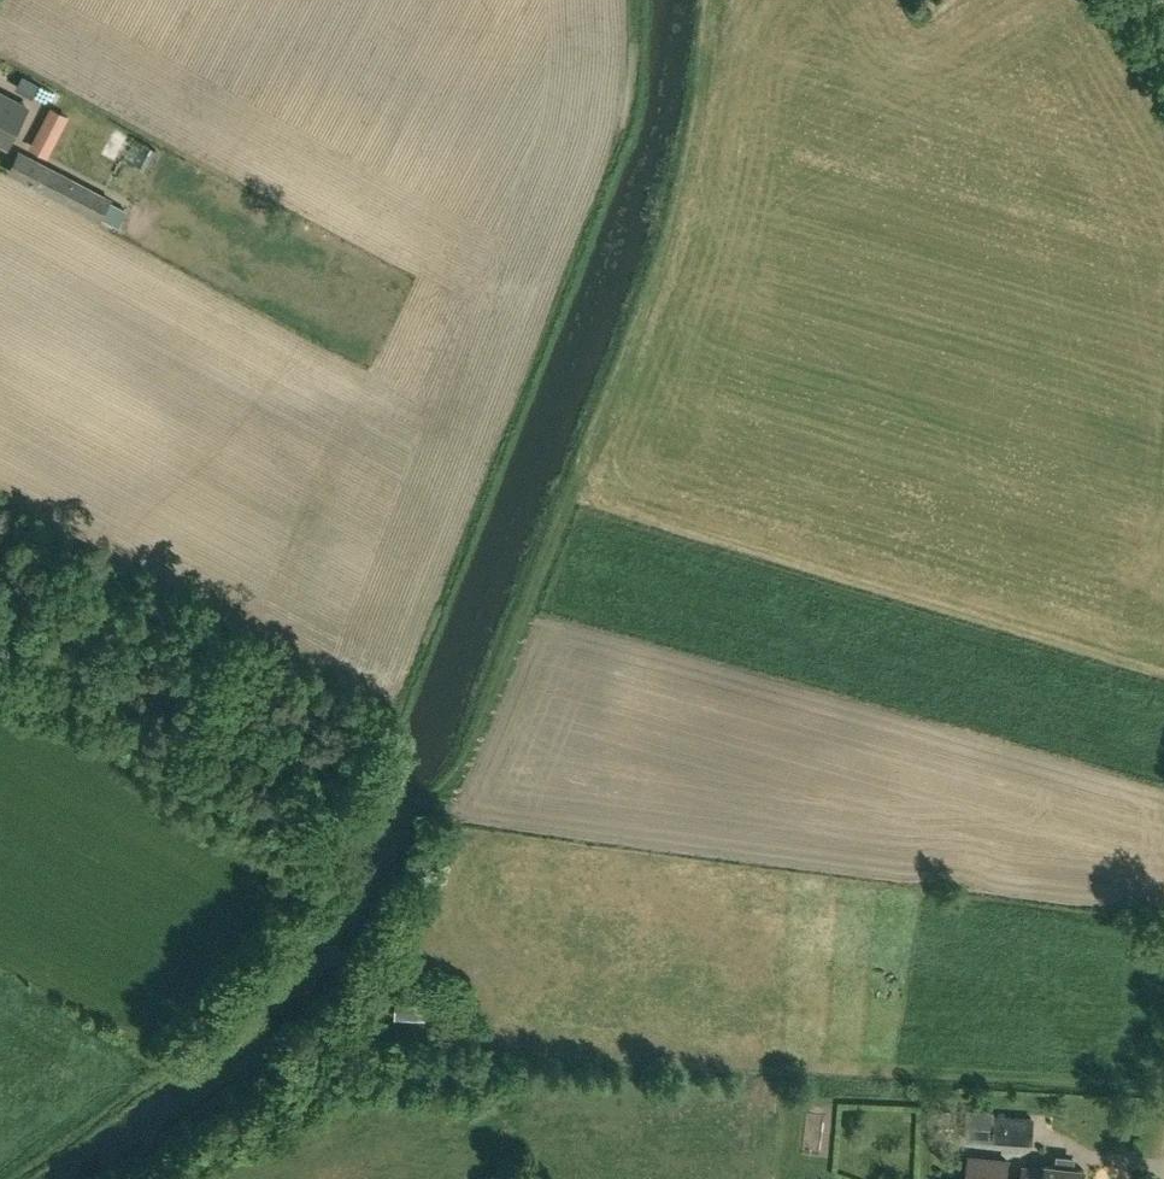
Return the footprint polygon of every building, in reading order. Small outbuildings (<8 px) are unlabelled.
[(27,107),(0,93),(0,142),(7,145),(27,107)] [(69,116),(51,106),(29,147),(47,157),(69,116)] [(100,219),(110,199),(21,152),(10,172),(100,219)] [(1031,1144),(1032,1124),(1032,1118),(994,1116),(994,1111),(966,1109),(965,1139),(993,1141),(1031,1144)] [(1009,1158),(968,1154),(966,1178),(1007,1178),(1009,1158)] [(1084,1169),(1070,1168),(1071,1159),(1059,1158),(1058,1166),(1044,1165),(1044,1169),(1022,1167),(1021,1178),(1083,1178),(1084,1169)]
